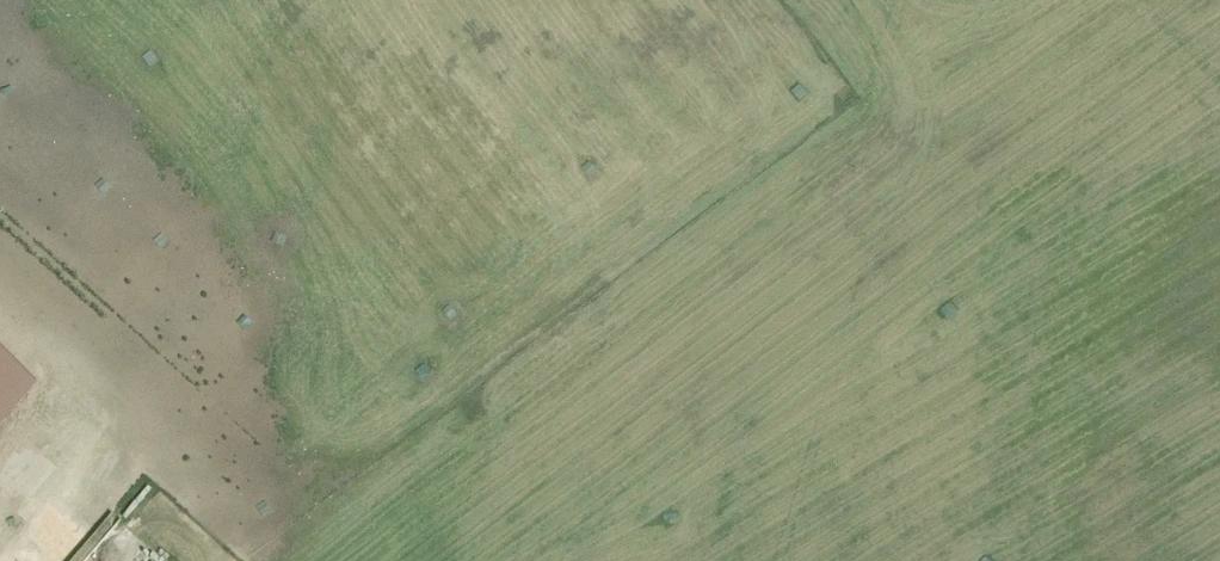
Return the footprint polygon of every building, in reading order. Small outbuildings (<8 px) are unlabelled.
[(0,356),(0,432),(36,389),(0,356)] [(92,560),(148,560),(113,534),(92,560)]
